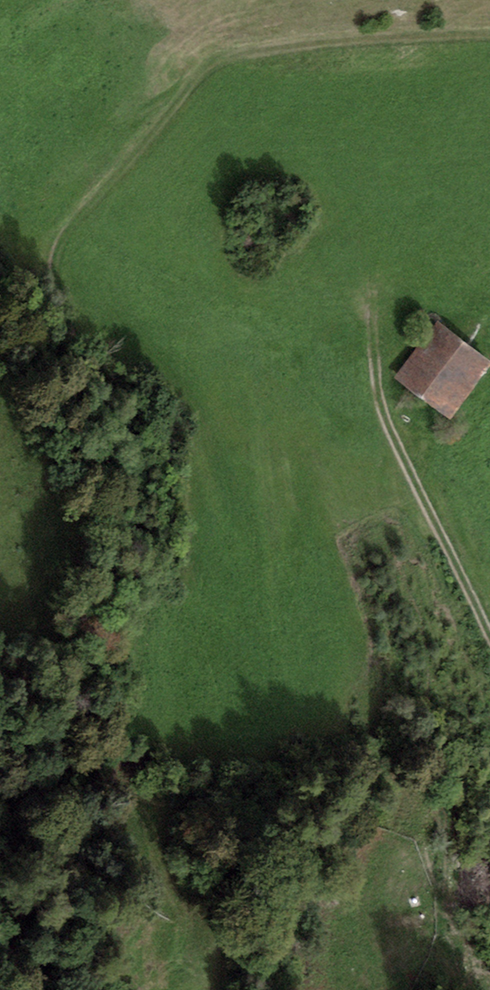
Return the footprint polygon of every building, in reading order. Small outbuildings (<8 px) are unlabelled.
[(438,323),(396,380),(452,424),(489,374),(489,363),(438,323)]
